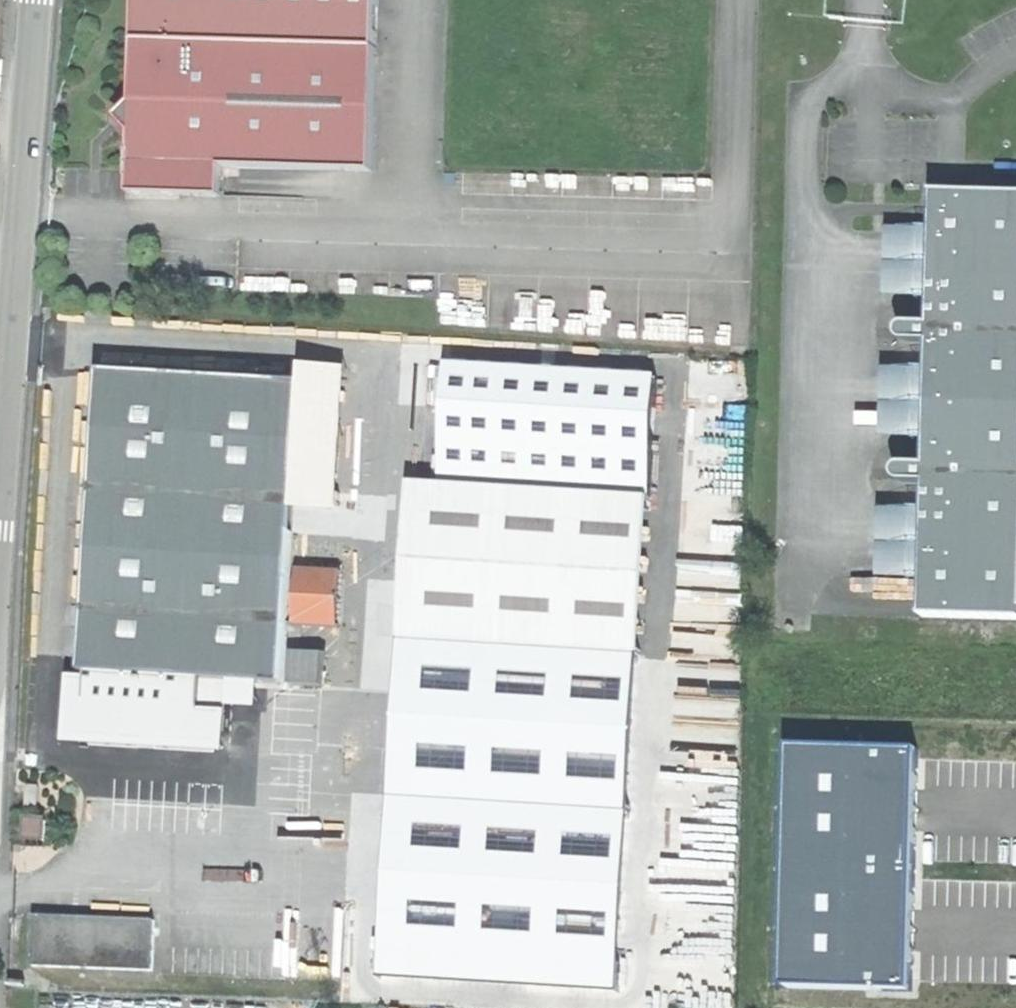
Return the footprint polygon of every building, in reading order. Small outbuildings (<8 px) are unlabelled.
[(137,42),(378,49),(379,0),(139,0),(137,42)] [(378,49),(137,42),(133,171),(132,195),(178,196),(224,198),(225,168),(373,172),(378,49)] [(923,582),(922,618),(1015,620),(1015,196),(933,194),(932,232),(930,303),(929,326),(907,326),(907,345),(928,346),(928,373),(926,443),(925,465),(903,466),(903,484),(926,486),(925,512),(923,582)] [(885,301),(930,303),(932,232),(887,230),(885,301)] [(432,366),(426,484),(438,485),(444,367),(432,366)] [(297,367),(296,385),(300,385),(294,505),(331,506),(339,371),(297,367)] [(586,494),(594,376),(444,367),(438,485),(586,494)] [(881,441),(926,443),(928,373),(883,372),(881,441)] [(86,574),(85,586),(79,674),(283,686),(294,505),(300,385),(296,385),(99,373),(86,574)] [(653,379),(594,376),(586,494),(646,497),(653,379)] [(418,646),(426,484),(408,483),(399,645),(418,646)] [(637,656),(646,497),(586,494),(438,485),(426,484),(418,646),(637,656)] [(878,511),(877,580),(923,582),(925,512),(878,511)] [(335,630),(337,581),(292,580),(290,628),(335,630)] [(418,646),(399,645),(390,796),(628,811),(637,656),(418,646)] [(321,656),(288,654),(287,685),(320,686),(321,656)] [(789,742),(782,985),(913,989),(921,746),(789,742)] [(21,783),(21,809),(32,809),(33,783),(21,783)] [(42,817),(21,816),(20,832),(42,832),(42,817)] [(155,918),(35,912),(34,937),(33,961),(154,968),(155,918)] [(508,958),(412,953),(410,984),(506,990),(508,958)]
